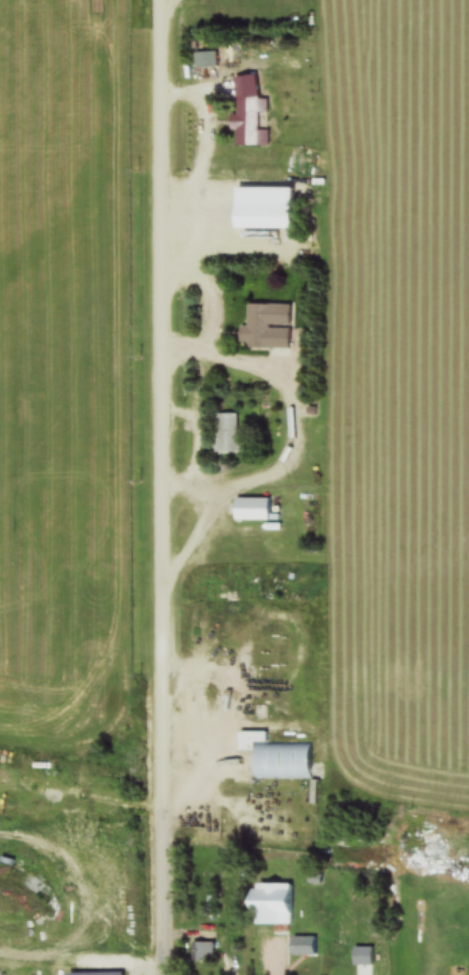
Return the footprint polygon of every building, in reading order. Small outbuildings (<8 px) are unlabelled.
[(218,53),(193,53),(193,68),(218,68),(218,53)] [(258,99),(258,76),(234,77),(234,114),(229,114),(229,130),(235,130),(235,147),(268,146),(268,131),(256,131),(256,114),(267,114),(266,99),(258,99)] [(287,206),(230,206),(230,230),(287,230),(287,206)] [(237,328),(237,348),(287,349),(288,306),(245,305),(245,328),(237,328)] [(243,433),(235,432),(235,415),(214,414),(213,453),(243,454),(243,433)] [(232,521),(268,521),(268,499),(232,499),(232,521)] [(266,744),(266,733),(238,733),(238,752),(252,752),(252,778),(312,779),(312,744),(266,744)] [(292,886),(248,885),(247,927),(292,927),(292,886)] [(289,957),(317,957),(317,937),(289,937),(289,957)] [(215,943),(191,943),(191,963),(215,963),(215,943)]
